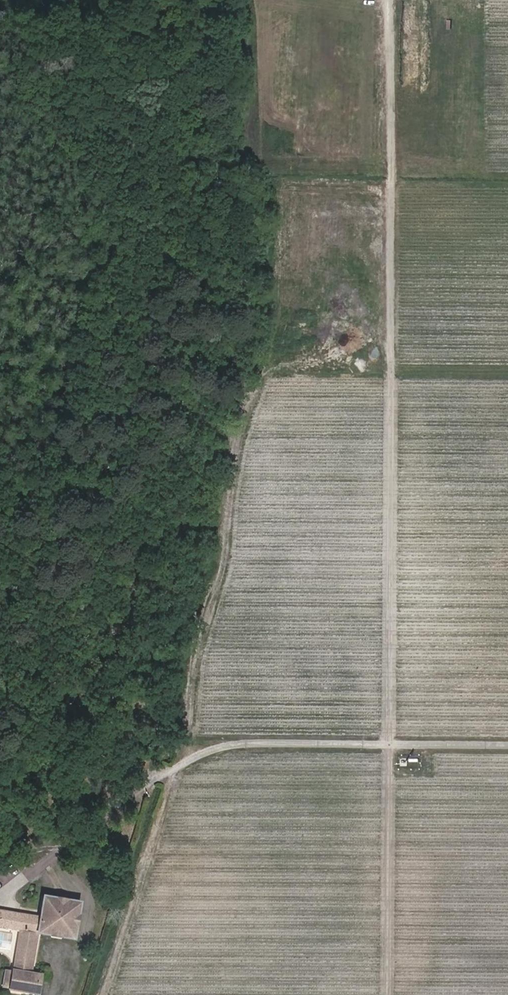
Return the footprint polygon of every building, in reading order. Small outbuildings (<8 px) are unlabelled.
[(0,920),(0,935),(16,937),(33,939),(34,937),(66,941),(69,909),(38,905),(36,924),(0,920)] [(16,937),(12,969),(30,971),(33,939),(16,937)] [(12,969),(11,981),(9,994),(36,994),(37,981),(23,980),(23,975),(29,976),(30,971),(12,969)] [(11,981),(3,980),(1,994),(9,994),(11,981)]
